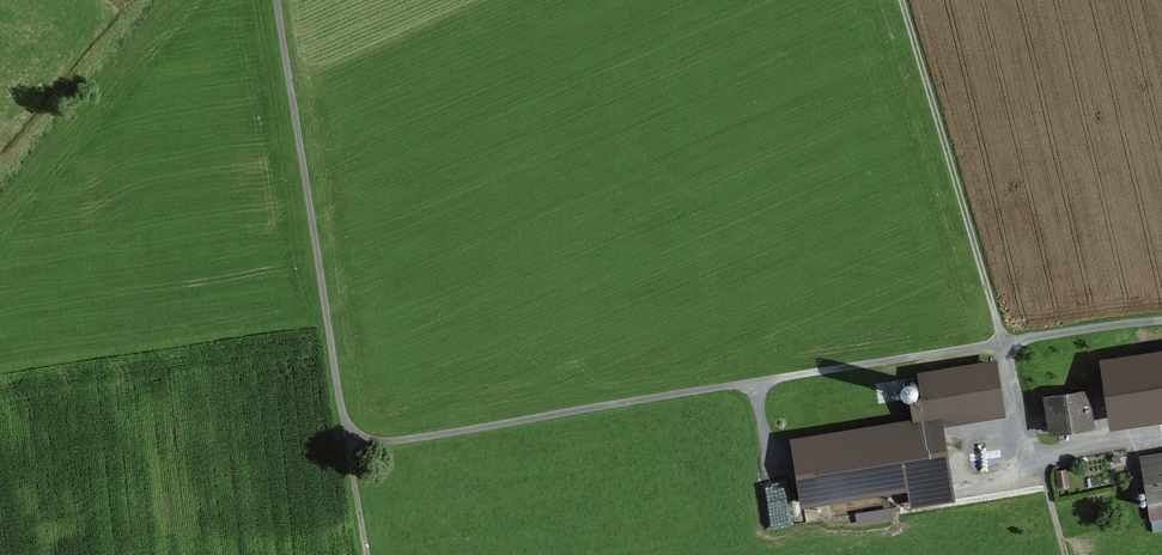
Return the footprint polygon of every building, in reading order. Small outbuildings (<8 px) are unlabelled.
[(1107,363),(1116,426),(1161,419),(1161,354),(1107,363)] [(982,357),(917,368),(924,408),(989,397),(982,357)] [(1087,391),(1047,395),(1050,430),(1091,426),(1087,391)] [(926,415),(792,437),(802,497),(935,475),(926,415)] [(1140,459),(1149,518),(1161,516),(1161,456),(1140,459)] [(1064,472),(1053,473),(1055,488),(1066,487),(1064,472)] [(856,515),(858,525),(891,519),(890,510),(856,515)]
